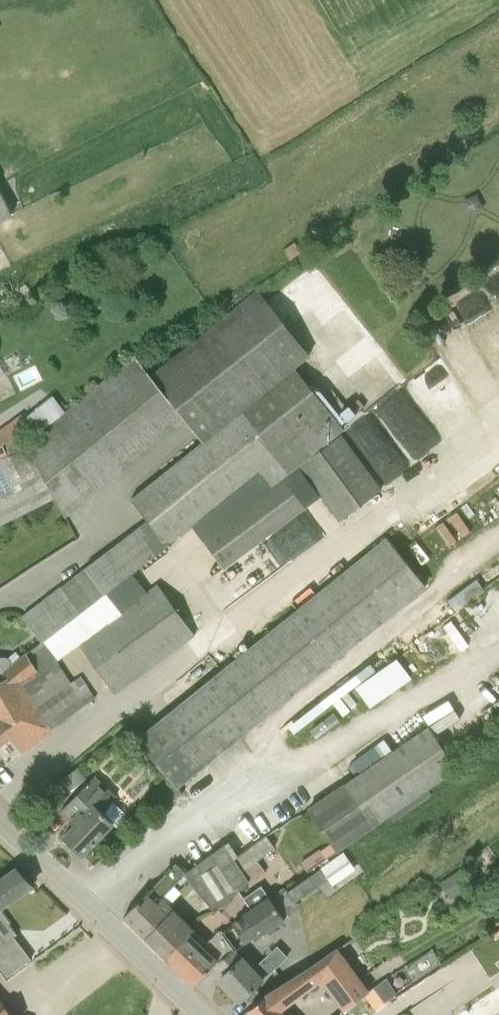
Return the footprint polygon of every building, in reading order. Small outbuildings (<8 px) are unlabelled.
[(258,290),(151,376),(135,357),(66,413),(38,436),(27,445),(28,447),(26,448),(55,498),(65,516),(186,420),(204,444),(132,499),(148,521),(61,587),(81,612),(133,573),(192,527),(202,539),(344,430),(295,369),(310,356),(258,290)] [(17,392),(3,363),(0,364),(0,397),(1,400),(17,392)] [(393,478),(446,440),(406,384),(379,403),(402,435),(387,446),(391,452),(384,457),(391,467),(387,470),(393,478)] [(25,418),(34,431),(38,436),(66,413),(53,395),(25,418)] [(18,452),(15,446),(34,431),(25,418),(23,416),(0,432),(0,459),(18,452)] [(300,465),(341,521),(381,491),(341,435),(300,465)] [(18,452),(0,459),(0,524),(55,498),(26,448),(20,451),(18,452)] [(305,507),(283,479),(202,539),(223,567),(305,507)] [(303,528),(215,575),(228,598),(315,551),(303,528)] [(177,786),(426,586),(399,553),(388,539),(138,740),(171,781),(176,787),(177,786)] [(81,612),(42,642),(42,641),(21,657),(22,658),(3,673),(7,678),(0,681),(0,744),(11,737),(21,751),(42,737),(43,739),(54,731),(53,729),(95,698),(79,677),(71,683),(47,645),(58,660),(81,643),(116,692),(194,635),(158,584),(147,592),(133,573),(81,612)] [(23,617),(42,641),(42,642),(81,612),(61,587),(23,617)] [(7,678),(3,673),(22,658),(21,657),(16,652),(9,658),(7,657),(0,657),(0,681),(7,678)] [(402,654),(358,682),(372,704),(416,676),(402,654)] [(325,730),(314,716),(378,667),(372,659),(293,719),(309,741),(325,730)] [(310,808),(337,849),(458,766),(430,725),(310,808)] [(77,770),(63,782),(72,792),(86,780),(77,770)] [(94,776),(67,804),(77,814),(70,822),(74,826),(63,837),(82,855),(113,824),(117,828),(126,818),(126,814),(111,800),(114,797),(94,776)] [(176,787),(171,781),(155,794),(165,807),(182,793),(177,786),(176,787)] [(266,836),(235,859),(242,870),(274,846),(266,836)] [(336,851),(331,843),(320,851),(325,858),(336,851)] [(215,911),(249,880),(242,870),(235,859),(225,844),(185,873),(195,888),(215,911)] [(328,877),(344,866),(351,861),(345,851),(321,867),(328,877)] [(124,916),(166,958),(190,935),(194,930),(162,899),(185,874),(176,863),(124,916)] [(33,886),(16,869),(0,880),(0,907),(33,886)] [(322,869),(310,878),(317,888),(329,879),(322,869)] [(454,893),(465,885),(455,872),(444,879),(454,893)] [(290,892),(297,902),(307,895),(300,885),(290,892)] [(233,924),(232,925),(246,944),(257,936),(258,938),(285,920),(281,913),(269,897),(243,915),(244,916),(233,924)] [(237,952),(236,951),(223,931),(222,931),(219,931),(203,948),(199,943),(190,935),(166,958),(176,967),(193,984),(194,984),(213,965),(214,966),(228,955),(230,957),(237,952)] [(239,950),(236,951),(237,952),(230,957),(228,955),(214,966),(223,976),(220,978),(240,1000),(290,957),(280,946),(255,968),(239,950)] [(324,977),(349,1009),(367,995),(368,994),(336,950),(315,965),(314,964),(267,994),(281,1010),(324,977)] [(375,990),(374,991),(385,1004),(385,1003),(397,994),(387,978),(373,988),(375,990)] [(498,1010),(498,984),(456,1014),(491,1014),(498,1010)] [(385,1004),(374,991),(368,994),(367,995),(349,1009),(343,1014),(370,1014),(385,1004)] [(281,1010),(267,994),(249,1009),(242,1014),(285,1014),(281,1010)] [(0,1003),(0,1014),(12,1014),(0,1003)]
